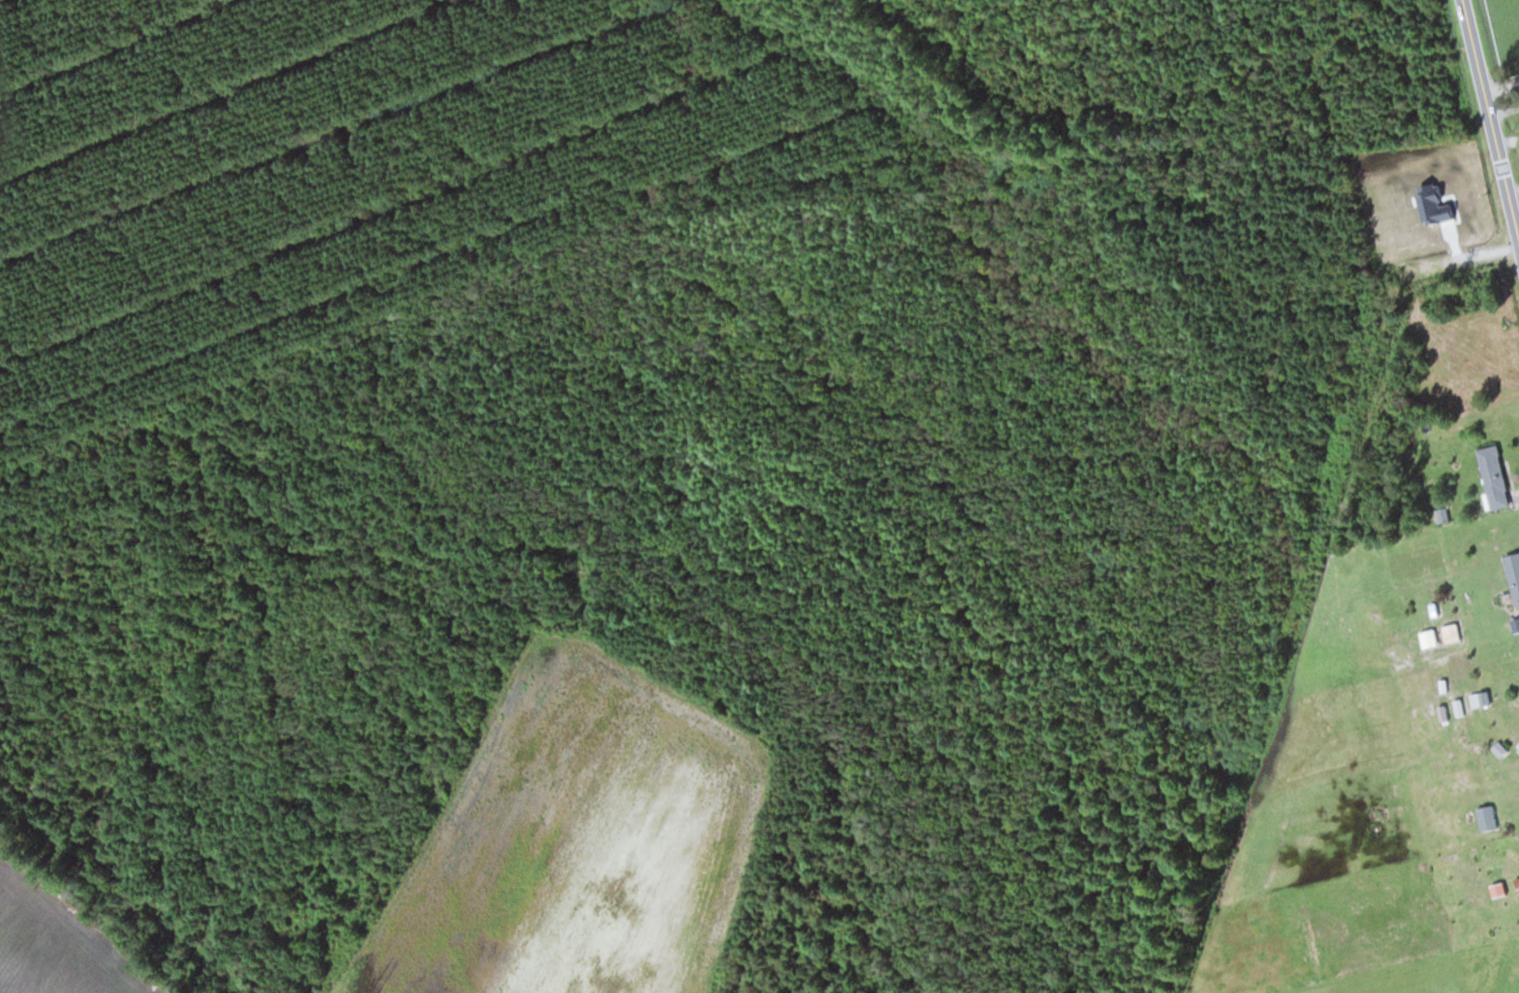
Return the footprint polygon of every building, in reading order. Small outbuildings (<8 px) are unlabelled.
[(1486,509),(1506,505),(1498,456),(1478,459),(1486,509)] [(1511,606),(1518,605),(1518,552),(1503,555),(1511,606)] [(1440,627),(1444,643),(1461,639),(1457,623),(1440,627)] [(1421,648),(1438,645),(1435,628),(1418,631),(1421,648)] [(1496,784),(1495,768),(1484,769),(1485,784),(1496,784)] [(1478,830),(1495,827),(1492,805),(1474,807),(1478,830)]
